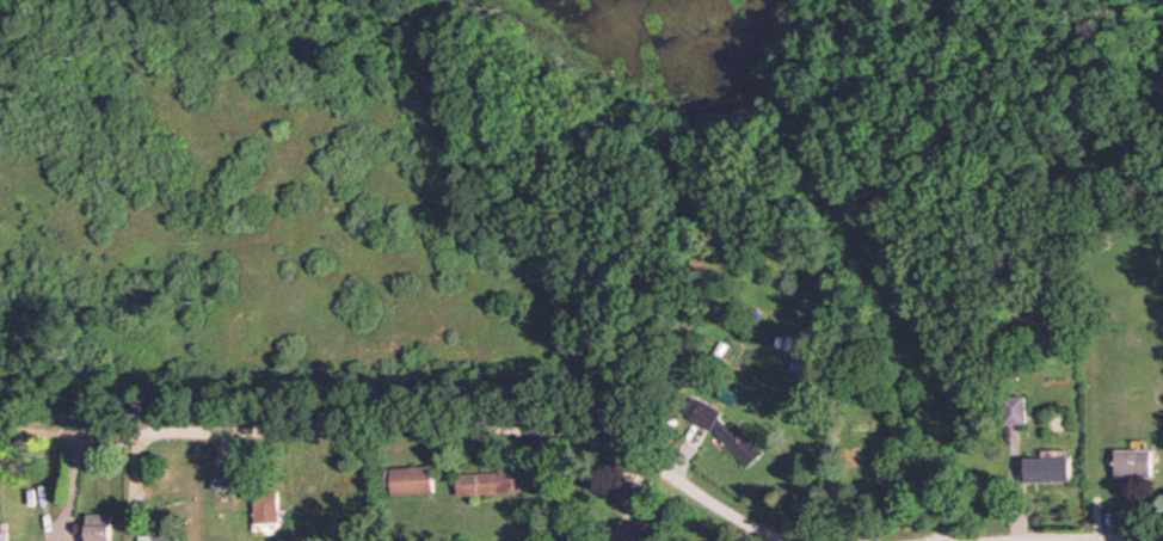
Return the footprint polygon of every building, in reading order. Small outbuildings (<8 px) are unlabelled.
[(789,369),(809,374),(818,341),(798,336),(789,369)] [(1025,423),(1025,395),(1003,395),(1003,423),(1025,423)] [(762,451),(733,420),(726,426),(717,416),(718,414),(704,399),(691,411),(744,467),(762,451)] [(1025,481),(1069,480),(1069,456),(1060,457),(1060,448),(1041,448),(1041,457),(1024,457),(1025,481)] [(1151,449),(1115,448),(1114,476),(1151,477),(1151,449)] [(455,472),(456,494),(525,491),(524,462),(497,463),(497,471),(455,472)] [(390,467),(391,494),(433,491),(431,464),(390,467)] [(253,520),(278,521),(278,494),(253,493),(253,520)] [(111,514),(88,513),(87,540),(110,540),(111,514)] [(627,522),(619,540),(655,540),(658,536),(627,522)]
